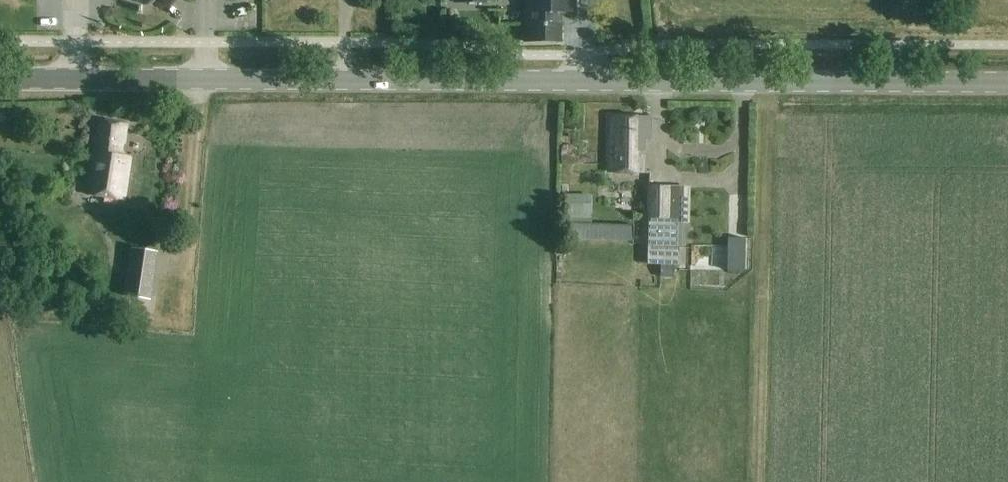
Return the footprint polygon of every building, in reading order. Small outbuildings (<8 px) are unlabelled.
[(41,31),(67,30),(66,0),(41,0),(41,31)] [(110,32),(109,0),(92,0),(94,33),(110,32)] [(561,42),(561,13),(576,13),(576,0),(525,0),(525,42),(561,42)] [(649,141),(650,117),(610,116),(608,173),(641,174),(642,141),(649,141)] [(124,155),(128,123),(101,119),(99,135),(94,134),(87,194),(126,199),(132,156),(124,155)] [(717,160),(718,144),(705,143),(704,159),(717,160)] [(596,178),(596,169),(578,168),(577,178),(596,178)] [(684,247),(684,187),(649,187),(649,247),(684,247)] [(565,193),(565,215),(592,215),(592,193),(565,193)] [(631,238),(631,226),(592,224),(567,224),(567,236),(631,238)] [(727,238),(727,271),(744,271),(744,238),(727,238)] [(125,296),(151,299),(157,250),(131,247),(125,296)]
